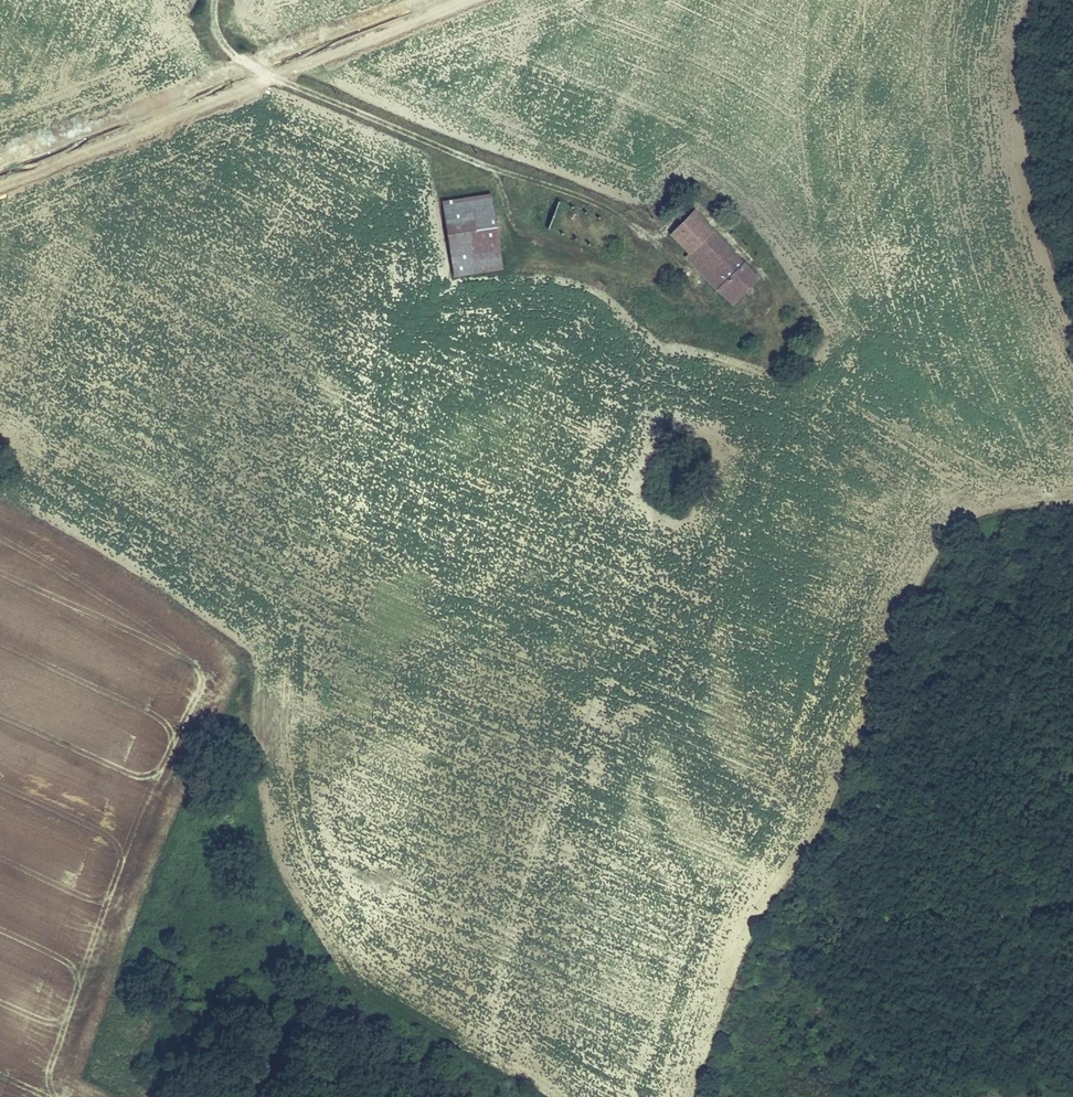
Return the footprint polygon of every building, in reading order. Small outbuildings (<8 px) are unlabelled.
[(501,271),(489,195),(443,203),(454,277),(501,271)] [(710,283),(735,262),(696,214),(672,235),(689,254),(686,257),(710,283)] [(198,838),(188,833),(185,839),(195,844),(198,838)]
